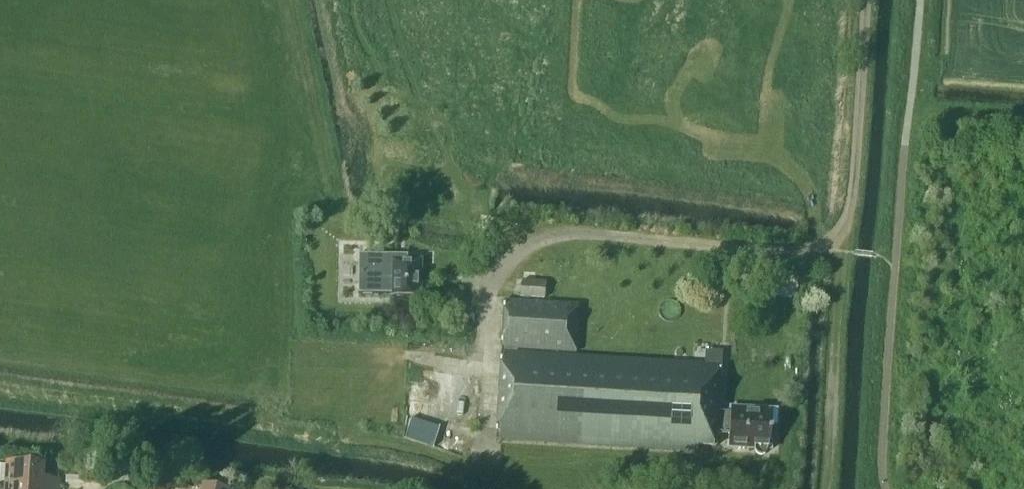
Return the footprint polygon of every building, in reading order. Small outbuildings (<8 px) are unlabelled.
[(421,296),(422,259),(408,259),(408,255),(406,254),(406,259),(396,259),(396,254),(359,254),(359,256),(360,256),(359,291),(358,291),(358,294),(391,294),(391,296),(421,296)] [(546,298),(547,281),(523,279),(521,296),(546,298)] [(577,305),(502,302),(496,441),(691,448),(692,443),(710,443),(712,429),(723,430),(723,444),(755,445),(758,452),(765,452),(767,446),(768,417),(772,418),(772,411),(735,409),(735,414),(720,413),(722,352),(706,351),(705,364),(574,359),(577,305)] [(59,488),(59,479),(43,478),(44,465),(7,462),(7,465),(0,464),(0,480),(6,481),(5,485),(59,488)]
